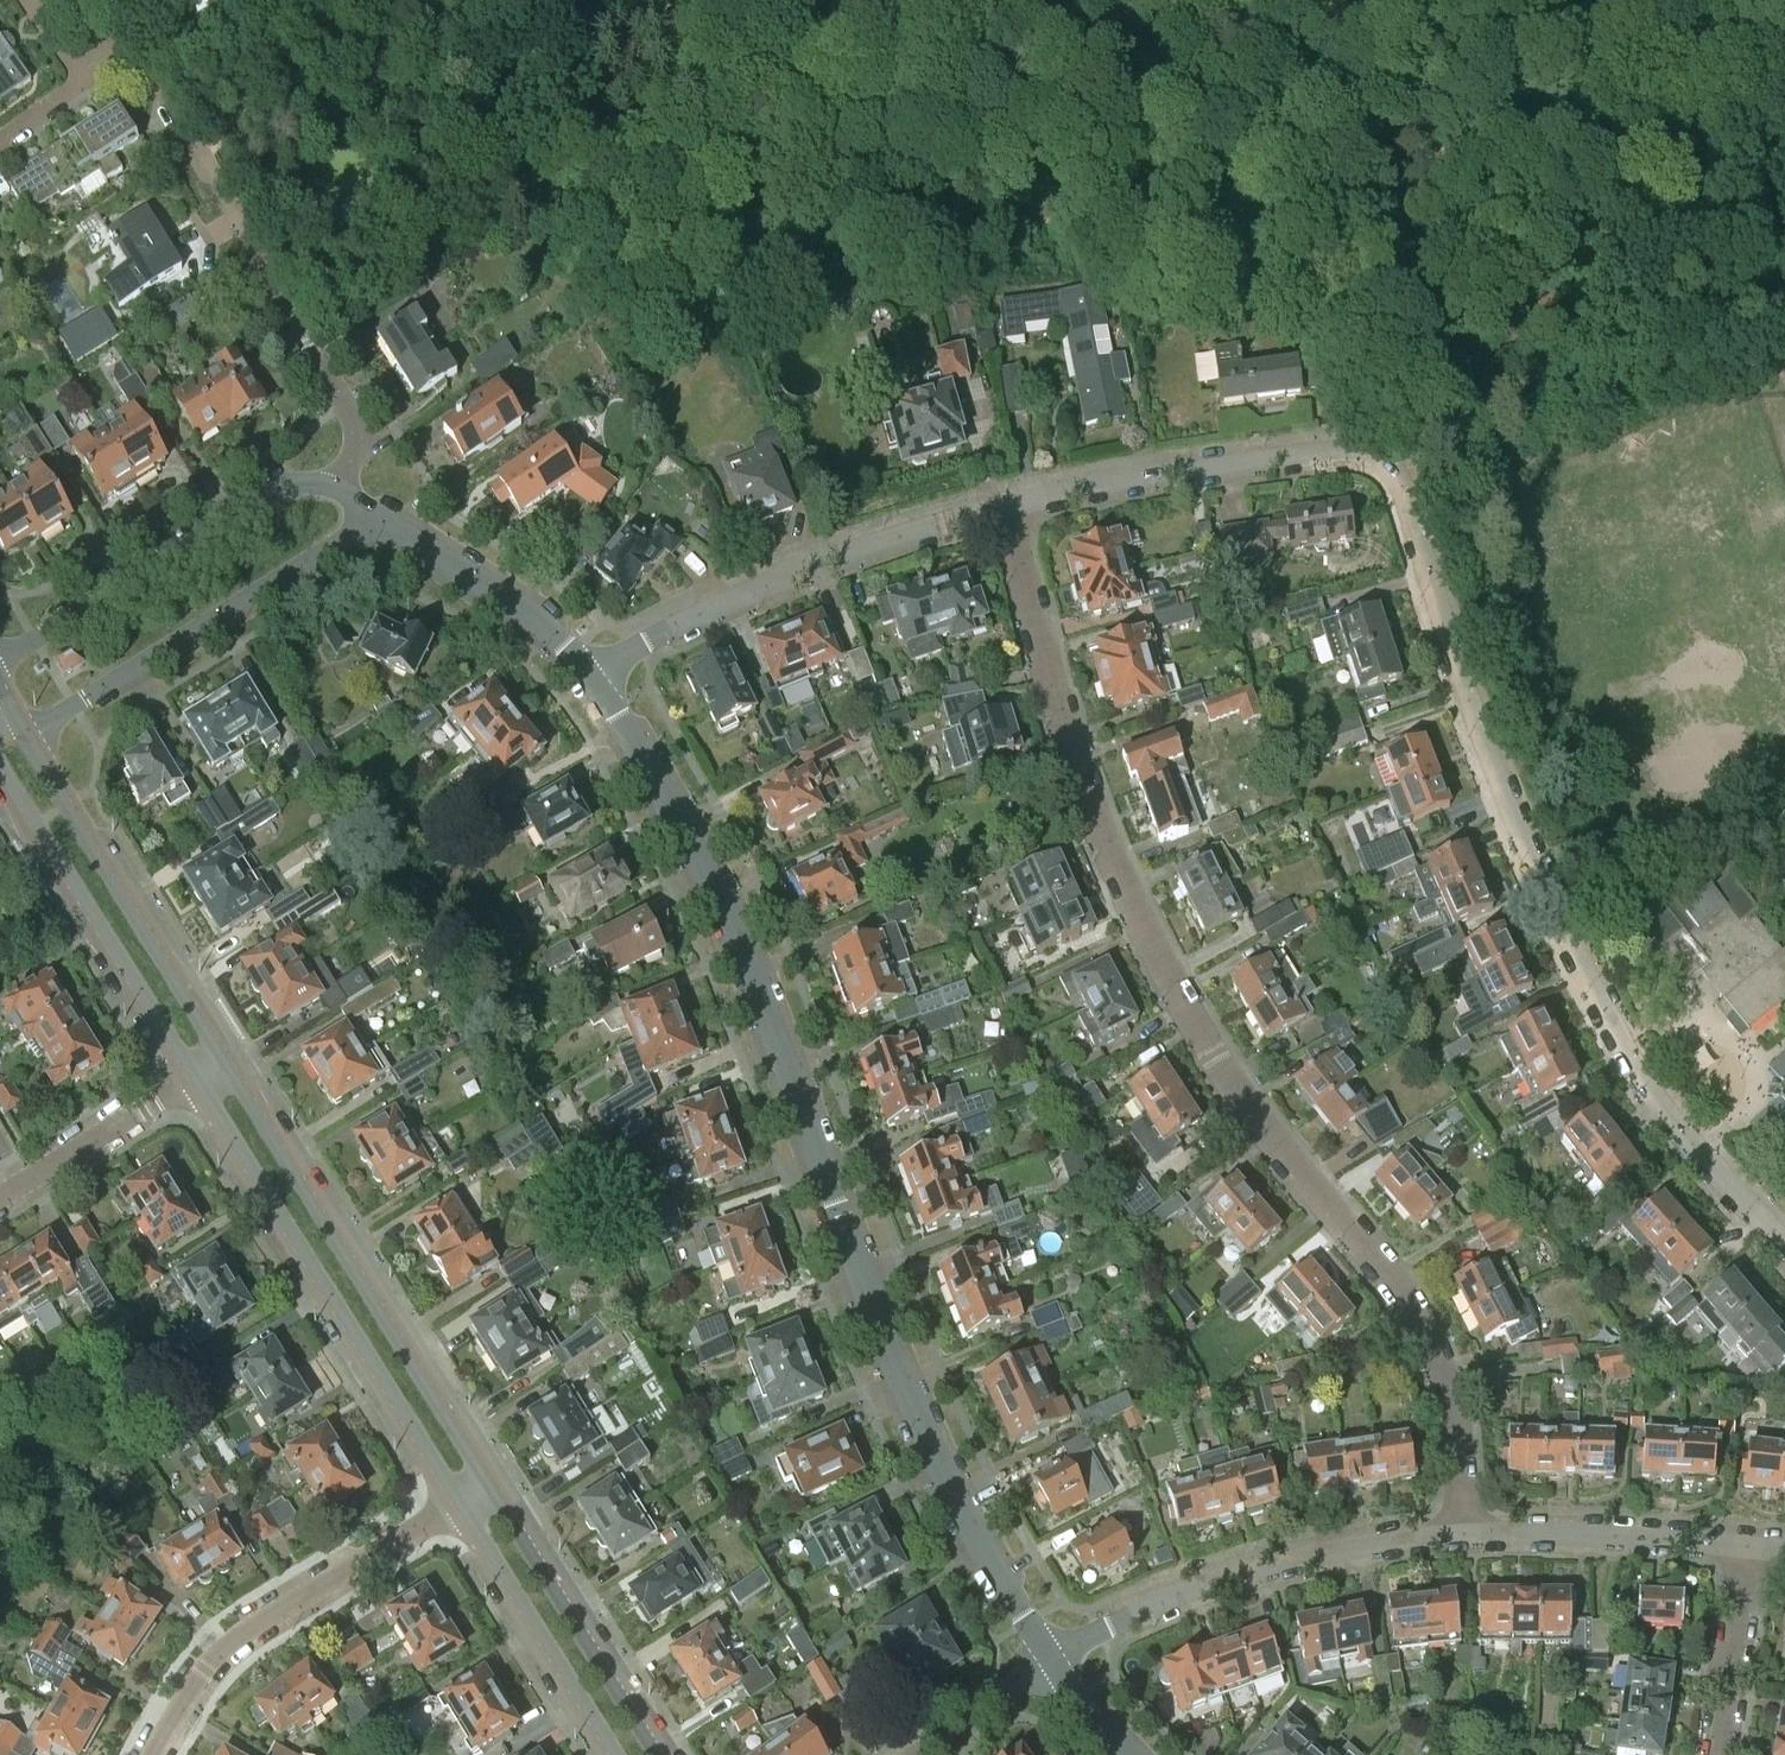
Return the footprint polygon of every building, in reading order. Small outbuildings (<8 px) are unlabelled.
[(32,81),(0,35),(0,104),(32,81)] [(93,124),(32,161),(22,168),(24,171),(7,181),(27,215),(59,195),(62,199),(75,191),(76,193),(81,190),(80,188),(101,175),(105,183),(123,172),(114,157),(139,142),(121,113),(97,128),(93,124)] [(130,267),(105,282),(121,307),(182,270),(147,213),(110,235),(130,267)] [(1112,359),(1106,329),(1099,292),(1000,303),(1004,340),(1025,338),(1024,327),(1066,322),(1080,391),(1082,402),(1087,426),(1124,419),(1118,385),(1130,383),(1125,356),(1112,359)] [(967,295),(951,299),(953,308),(969,305),(967,295)] [(175,331),(200,316),(190,299),(165,315),(175,331)] [(118,340),(100,311),(58,337),(75,366),(118,340)] [(429,352),(428,351),(419,336),(428,331),(417,314),(378,340),(398,371),(429,352)] [(977,340),(975,331),(965,333),(967,342),(977,340)] [(984,356),(997,353),(992,331),(979,334),(984,356)] [(506,343),(472,368),(484,385),(519,362),(506,343)] [(429,352),(398,371),(419,401),(434,391),(438,396),(447,389),(444,385),(457,376),(447,360),(444,362),(434,347),(428,351),(429,352)] [(1239,348),(1215,351),(1222,405),(1302,395),(1298,364),(1242,372),(1239,348)] [(929,384),(933,397),(889,409),(905,467),(962,451),(957,434),(961,433),(947,385),(970,380),(964,350),(938,356),(943,380),(929,384)] [(204,378),(234,427),(267,407),(236,358),(235,359),(232,354),(220,361),(223,366),(204,378)] [(151,399),(166,389),(199,442),(230,423),(233,428),(234,427),(204,378),(201,373),(188,381),(191,386),(179,393),(174,384),(166,388),(152,365),(135,375),(151,399)] [(1028,408),(1020,365),(1000,368),(1008,412),(1028,408)] [(1306,370),(1308,390),(1328,388),(1326,368),(1306,370)] [(104,433),(138,486),(157,474),(154,470),(166,462),(141,421),(156,411),(136,379),(121,388),(136,413),(121,422),(104,433)] [(460,420),(444,431),(451,441),(445,445),(458,465),(464,462),(465,464),(522,427),(509,405),(514,402),(504,388),(459,418),(460,420)] [(52,421),(38,429),(53,453),(69,443),(54,419),(52,421)] [(138,486),(104,433),(99,426),(83,436),(87,443),(73,451),(104,501),(115,494),(118,498),(138,486)] [(37,431),(21,440),(36,464),(51,454),(37,431)] [(754,440),(760,456),(741,463),(747,479),(737,483),(743,498),(755,528),(794,512),(773,461),(784,457),(774,432),(754,440)] [(502,485),(493,491),(502,504),(510,499),(521,515),(564,486),(598,511),(614,488),(597,476),(600,465),(583,453),(575,459),(563,441),(500,483),(502,485)] [(8,492),(36,537),(39,541),(72,521),(41,471),(8,492)] [(8,492),(0,497),(0,545),(6,555),(36,537),(8,492)] [(1349,506),(1286,515),(1287,524),(1268,527),(1267,523),(1250,525),(1251,534),(1254,556),(1271,553),(1270,541),(1289,539),(1291,551),(1315,548),(1318,553),(1328,552),(1330,545),(1354,542),(1353,533),(1357,530),(1355,517),(1350,516),(1349,506)] [(1210,525),(1194,529),(1200,555),(1215,551),(1210,525)] [(629,533),(610,556),(608,555),(595,571),(628,599),(666,552),(672,557),(681,545),(660,528),(645,546),(629,533)] [(1134,569),(1129,551),(1141,549),(1137,535),(1105,543),(1105,541),(1086,546),(1086,547),(1073,550),(1076,564),(1070,565),(1074,583),(1134,569)] [(1134,569),(1074,583),(1080,607),(1087,605),(1091,619),(1104,616),(1104,617),(1123,612),(1122,611),(1139,607),(1139,604),(1150,602),(1154,617),(1179,610),(1175,595),(1166,598),(1163,588),(1152,586),(1141,589),(1141,588),(1139,589),(1134,569)] [(933,620),(940,639),(951,635),(953,642),(972,636),(972,635),(988,630),(985,620),(986,620),(979,598),(971,601),(964,580),(959,582),(955,580),(947,583),(946,587),(938,590),(945,616),(933,620)] [(944,652),(940,639),(933,620),(945,616),(938,590),(921,595),(918,586),(889,596),(889,597),(876,601),(884,626),(897,622),(899,628),(897,631),(900,640),(904,641),(905,646),(906,646),(912,662),(944,652)] [(1285,611),(1289,625),(1326,614),(1322,601),(1285,611)] [(1179,610),(1154,617),(1158,632),(1195,623),(1191,607),(1179,610)] [(1333,665),(1350,660),(1391,647),(1380,612),(1356,620),(1354,614),(1320,625),(1333,665)] [(845,660),(837,640),(828,618),(791,633),(811,681),(824,676),(821,670),(845,660)] [(340,625),(324,635),(337,655),(353,646),(340,625)] [(369,625),(360,643),(368,646),(363,655),(414,681),(431,645),(427,643),(428,641),(413,633),(412,635),(407,633),(404,638),(378,625),(377,628),(369,625)] [(1095,663),(1100,682),(1160,666),(1151,632),(1129,638),(1129,637),(1110,642),(1111,643),(1098,647),(1102,661),(1095,663)] [(779,694),(811,681),(791,633),(759,646),(777,690),(779,694)] [(1401,680),(1391,647),(1350,660),(1360,692),(1355,693),(1359,707),(1385,699),(1381,686),(1401,680)] [(76,650),(59,660),(67,675),(84,665),(76,650)] [(863,653),(850,657),(859,683),(873,678),(863,653)] [(739,727),(737,722),(756,713),(729,658),(728,659),(722,657),(712,661),(712,666),(686,679),(695,699),(701,696),(721,736),(739,727)] [(1165,684),(1160,666),(1100,682),(1106,704),(1113,702),(1117,716),(1130,712),(1131,713),(1149,708),(1149,707),(1166,703),(1166,702),(1170,701),(1169,699),(1176,697),(1176,696),(1177,696),(1173,682),(1165,684)] [(956,699),(983,695),(980,679),(965,682),(963,668),(951,670),(953,684),(956,699)] [(902,707),(892,681),(876,686),(886,713),(902,707)] [(956,699),(953,684),(941,686),(943,702),(956,699)] [(461,737),(471,750),(516,717),(503,701),(508,697),(497,685),(445,727),(457,740),(461,737)] [(247,686),(231,696),(227,695),(216,702),(241,744),(257,734),(267,750),(281,741),(247,686)] [(1176,696),(1176,697),(1181,712),(1203,705),(1206,704),(1201,689),(1177,696),(1176,696)] [(771,693),(765,695),(773,714),(785,708),(779,694),(777,690),(771,693)] [(1251,691),(1203,706),(1209,723),(1240,712),(1244,726),(1262,719),(1251,691)] [(956,699),(943,702),(942,702),(951,733),(942,736),(954,774),(1020,753),(1008,715),(990,720),(983,695),(956,699)] [(224,754),(241,744),(216,702),(202,710),(203,714),(187,724),(215,770),(229,762),(224,754)] [(377,715),(385,728),(402,718),(404,716),(405,714),(406,711),(404,707),(402,705),(399,704),(397,704),(395,704),(377,715)] [(417,738),(441,719),(431,707),(406,723),(417,738)] [(1327,743),(1363,730),(1358,716),(1322,729),(1327,743)] [(531,735),(516,717),(471,750),(496,781),(501,776),(504,780),(472,804),(480,818),(504,805),(519,797),(505,779),(527,762),(530,765),(545,753),(542,749),(544,746),(535,734),(531,735)] [(891,733),(887,718),(873,722),(878,738),(891,733)] [(772,719),(757,726),(771,754),(754,762),(758,777),(792,761),(772,719)] [(850,728),(858,743),(873,735),(867,719),(850,728)] [(793,758),(807,751),(795,728),(782,735),(793,758)] [(1363,730),(1327,743),(1317,747),(1321,761),(1368,744),(1363,730)] [(813,793),(833,782),(822,762),(853,746),(846,732),(801,756),(811,774),(795,782),(794,779),(774,789),(776,792),(762,800),(771,816),(768,821),(767,823),(768,825),(768,828),(770,830),(772,831),(779,832),(780,835),(823,812),(813,793)] [(1168,778),(1170,784),(1189,777),(1183,760),(1175,737),(1123,755),(1132,779),(1137,777),(1141,787),(1168,778)] [(126,776),(134,787),(129,790),(141,810),(162,797),(170,811),(191,798),(154,739),(139,748),(142,753),(125,764),(130,773),(126,776)] [(303,741),(289,750),(307,780),(322,771),(303,741)] [(1388,757),(1401,790),(1437,776),(1424,743),(1388,757)] [(1450,809),(1437,776),(1401,790),(1414,823),(1450,809)] [(1188,835),(1170,784),(1168,778),(1141,787),(1161,843),(1172,839),(1173,841),(1178,840),(1178,839),(1188,835)] [(504,805),(480,818),(489,834),(491,833),(495,840),(527,833),(528,834),(535,830),(545,848),(588,824),(586,821),(591,818),(583,803),(578,806),(568,788),(513,819),(504,805)] [(228,828),(242,819),(224,789),(210,798),(211,801),(228,827),(228,828)] [(1230,803),(1236,815),(1207,827),(1213,842),(1221,838),(1242,829),(1267,817),(1256,792),(1230,803)] [(228,827),(211,801),(193,812),(209,839),(228,827)] [(272,801),(242,819),(251,834),(281,815),(272,801)] [(906,808),(865,826),(871,840),(871,841),(913,822),(906,808)] [(858,846),(871,840),(865,826),(836,839),(845,859),(839,861),(838,858),(794,878),(812,919),(820,915),(821,920),(839,912),(837,907),(855,899),(844,875),(867,865),(858,846)] [(1233,850),(1248,844),(1242,829),(1221,838),(1227,850),(1233,850)] [(1367,880),(1414,860),(1408,846),(1373,862),(1374,864),(1362,869),(1367,880)] [(199,901),(203,905),(204,906),(252,876),(234,847),(186,877),(194,889),(194,893),(199,901)] [(1189,900),(1191,905),(1227,887),(1240,881),(1219,847),(1215,848),(1212,849),(1209,850),(1205,851),(1202,853),(1199,855),(1197,857),(1194,859),(1198,867),(1177,877),(1182,888),(1179,891),(1184,901),(1189,900)] [(1440,897),(1480,880),(1467,849),(1418,870),(1414,860),(1367,880),(1371,890),(1379,886),(1381,889),(1398,882),(1415,875),(1427,903),(1440,897)] [(607,856),(547,890),(555,905),(561,902),(572,922),(627,891),(625,889),(627,884),(621,872),(616,872),(607,856)] [(1021,917),(1021,918),(1075,894),(1059,859),(1020,876),(1028,894),(1014,900),(1021,917)] [(1771,872),(1784,889),(1784,861),(1771,872)] [(211,920),(214,922),(223,936),(271,906),(263,892),(267,890),(257,874),(252,876),(204,906),(205,908),(206,912),(211,920)] [(943,887),(949,902),(977,891),(972,876),(943,887)] [(1739,1038),(1784,1000),(1784,952),(1782,954),(1752,916),(1758,911),(1730,877),(1711,892),(1713,894),(1686,916),(1667,893),(1628,924),(1681,989),(1707,968),(1730,997),(1715,1009),(1739,1038)] [(537,880),(514,893),(519,903),(542,890),(537,880)] [(1480,880),(1440,897),(1454,928),(1493,911),(1480,880)] [(1243,919),(1227,887),(1191,905),(1206,937),(1243,919)] [(332,890),(311,904),(288,918),(297,931),(341,904),(332,890)] [(274,926),(311,904),(303,892),(267,914),(274,926)] [(1091,931),(1075,894),(1021,918),(1037,955),(1091,931)] [(1289,905),(1296,917),(1302,914),(1295,901),(1289,905)] [(889,928),(896,926),(915,919),(909,904),(884,913),(889,927),(889,928)] [(1259,938),(1266,934),(1296,917),(1289,905),(1288,904),(1251,925),(1259,938)] [(1302,914),(1296,917),(1266,934),(1272,946),(1309,926),(1302,914)] [(646,920),(596,945),(596,946),(584,952),(591,967),(603,961),(612,979),(663,955),(646,920)] [(889,928),(889,927),(878,931),(880,937),(834,954),(838,966),(833,968),(840,988),(893,968),(909,962),(896,926),(889,928)] [(1382,975),(1394,970),(1397,968),(1415,960),(1450,942),(1445,930),(1376,962),(1382,975)] [(1462,936),(1450,942),(1415,960),(1423,977),(1456,961),(1458,960),(1461,960),(1464,962),(1466,963),(1466,966),(1466,970),(1463,973),(1462,974),(1467,985),(1479,979),(1517,960),(1503,931),(1468,948),(1462,936)] [(256,992),(259,993),(262,996),(304,970),(294,954),(304,948),(296,934),(244,967),(253,982),(252,986),(256,992)] [(990,937),(977,943),(982,955),(995,949),(990,937)] [(550,972),(576,958),(568,942),(541,956),(550,972)] [(1292,988),(1291,987),(1274,957),(1231,982),(1249,1013),(1292,988)] [(1517,960),(1479,979),(1487,994),(1483,996),(1488,1005),(1459,1021),(1461,1026),(1448,1032),(1455,1045),(1468,1038),(1467,1038),(1501,1020),(1495,1009),(1533,990),(1517,960)] [(1087,1010),(1123,991),(1109,964),(1097,970),(1093,963),(1060,980),(1078,1015),(1087,1010)] [(893,968),(840,988),(847,1008),(853,1006),(857,1019),(918,997),(913,983),(901,987),(893,968)] [(304,970),(262,996),(264,999),(263,1003),(267,1010),(270,1010),(280,1025),(332,993),(324,980),(314,986),(304,970)] [(336,986),(348,1005),(373,990),(361,971),(336,986)] [(21,1013),(30,1028),(68,1005),(49,975),(14,997),(16,999),(4,1006),(11,1018),(21,1013)] [(1307,978),(1302,981),(1291,987),(1292,988),(1249,1013),(1267,1044),(1314,1016),(1305,1001),(1316,994),(1307,978)] [(394,979),(342,1011),(349,1023),(401,992),(394,979)] [(1026,980),(1000,992),(1007,1006),(1032,994),(1026,980)] [(917,1002),(923,1018),(960,1005),(970,1001),(965,984),(917,1002)] [(1123,991),(1087,1010),(1078,1015),(1076,1016),(1088,1040),(1090,1038),(1097,1051),(1130,1034),(1127,1027),(1138,1021),(1123,991)] [(635,1045),(693,1023),(685,1004),(678,1007),(673,992),(652,1000),(650,994),(637,999),(639,1005),(622,1011),(616,993),(586,1014),(595,1027),(604,1021),(612,1032),(628,1027),(635,1045)] [(85,1034),(68,1005),(30,1028),(21,1034),(39,1062),(48,1057),(85,1034)] [(929,1036),(955,1027),(967,1022),(960,1005),(923,1018),(929,1036)] [(1328,1040),(1348,1029),(1342,1016),(1321,1027),(1328,1040)] [(1546,1018),(1510,1035),(1499,1041),(1515,1073),(1518,1071),(1521,1070),(1526,1068),(1526,1067),(1562,1049),(1546,1018)] [(700,1042),(693,1023),(635,1045),(641,1059),(627,1067),(637,1094),(611,1109),(618,1122),(625,1118),(625,1119),(634,1115),(657,1100),(648,1078),(698,1058),(693,1044),(700,1042)] [(320,1080),(363,1054),(347,1028),(304,1055),(311,1066),(310,1070),(314,1077),(318,1077),(320,1080)] [(1296,1086),(1316,1112),(1347,1088),(1356,1081),(1337,1054),(1355,1041),(1349,1030),(1303,1055),(1315,1072),(1296,1086)] [(85,1034),(48,1057),(58,1073),(49,1079),(56,1091),(68,1083),(69,1085),(104,1064),(85,1034)] [(1468,1038),(1455,1045),(1431,1058),(1440,1069),(1474,1052),(1468,1038)] [(877,1094),(920,1079),(914,1062),(921,1059),(915,1042),(865,1059),(877,1094)] [(363,1054),(320,1080),(322,1083),(320,1087),(324,1094),(329,1094),(336,1106),(391,1072),(375,1046),(363,1054)] [(399,1089),(419,1077),(441,1064),(432,1048),(390,1074),(399,1089)] [(1578,1081),(1562,1049),(1526,1067),(1526,1068),(1521,1070),(1518,1071),(1531,1098),(1510,1109),(1523,1133),(1533,1128),(1552,1118),(1562,1112),(1553,1094),(1578,1081)] [(1770,1068),(1784,1086),(1784,1056),(1770,1068)] [(1051,1091),(1076,1079),(1077,1078),(1070,1064),(1045,1077),(1051,1091)] [(1125,1084),(1146,1117),(1182,1094),(1164,1067),(1142,1081),(1138,1075),(1125,1084)] [(419,1077),(399,1089),(408,1104),(428,1092),(419,1077)] [(980,1098),(954,1107),(940,1112),(933,1094),(931,1095),(924,1078),(920,1079),(877,1094),(890,1129),(927,1116),(933,1132),(960,1123),(985,1114),(985,1113),(996,1110),(991,1096),(981,1100),(980,1098)] [(0,1087),(0,1103),(7,1114),(23,1104),(9,1081),(0,1087)] [(1092,1086),(1084,1092),(1063,1105),(1076,1125),(1105,1107),(1092,1086)] [(1357,1121),(1374,1138),(1400,1123),(1384,1097),(1364,1109),(1347,1088),(1316,1112),(1336,1138),(1357,1121)] [(1200,1123),(1182,1094),(1146,1117),(1164,1146),(1200,1123)] [(691,1150),(731,1135),(719,1099),(707,1104),(705,1099),(688,1105),(690,1110),(663,1119),(669,1136),(671,1136),(678,1154),(691,1150)] [(366,1161),(370,1160),(374,1166),(412,1142),(403,1127),(409,1124),(401,1111),(356,1138),(364,1151),(362,1152),(361,1154),(360,1156),(362,1158),(363,1160),(366,1161)] [(634,1116),(618,1124),(627,1141),(650,1128),(641,1111),(634,1116)] [(1563,1139),(1584,1166),(1618,1141),(1597,1113),(1563,1139)] [(903,1165),(915,1200),(961,1183),(956,1165),(974,1159),(967,1140),(992,1132),(986,1115),(947,1129),(931,1135),(935,1148),(952,1142),(954,1147),(903,1165)] [(1400,1150),(1415,1138),(1409,1131),(1392,1141),(1400,1150)] [(428,1133),(412,1142),(374,1166),(378,1173),(376,1176),(375,1178),(376,1181),(377,1183),(379,1184),(382,1184),(384,1183),(391,1195),(436,1168),(435,1166),(445,1160),(428,1133)] [(533,1148),(526,1134),(499,1150),(508,1164),(533,1148)] [(731,1135),(691,1150),(697,1167),(682,1173),(688,1189),(715,1180),(717,1185),(733,1179),(731,1174),(744,1170),(731,1135)] [(1640,1170),(1618,1141),(1584,1166),(1606,1196),(1640,1170)] [(557,1143),(537,1154),(544,1165),(564,1155),(557,1143)] [(1082,1151),(1061,1158),(1072,1196),(1093,1189),(1082,1151)] [(1397,1206),(1430,1178),(1444,1166),(1439,1160),(1424,1155),(1416,1162),(1408,1153),(1376,1181),(1397,1206)] [(465,1154),(445,1165),(452,1176),(470,1164),(465,1154)] [(144,1220),(185,1194),(174,1176),(170,1179),(162,1167),(120,1194),(128,1208),(134,1204),(144,1220)] [(1113,1196),(1135,1225),(1160,1207),(1138,1178),(1113,1196)] [(1451,1204),(1430,1178),(1397,1206),(1419,1231),(1451,1204)] [(1237,1180),(1227,1188),(1220,1180),(1187,1207),(1185,1209),(1214,1243),(1227,1233),(1259,1206),(1237,1180)] [(967,1201),(961,1183),(915,1200),(928,1234),(982,1215),(976,1198),(967,1201)] [(199,1226),(191,1214),(196,1211),(185,1194),(144,1220),(154,1236),(148,1239),(156,1253),(199,1226)] [(1156,1231),(1185,1209),(1187,1207),(1179,1195),(1148,1219),(1156,1231)] [(431,1259),(474,1232),(462,1214),(467,1211),(458,1198),(414,1225),(423,1238),(420,1240),(431,1259)] [(1632,1227),(1643,1239),(1638,1244),(1651,1258),(1656,1253),(1687,1225),(1663,1199),(1632,1227)] [(680,1218),(674,1201),(649,1209),(654,1227),(680,1218)] [(992,1213),(998,1229),(998,1230),(1024,1221),(1018,1204),(992,1213)] [(1281,1232),(1259,1206),(1227,1233),(1249,1258),(1281,1232)] [(1478,1232),(1500,1219),(1492,1206),(1470,1219),(1478,1232)] [(1604,1237),(1619,1226),(1627,1219),(1620,1211),(1597,1225),(1604,1237)] [(1492,1257),(1517,1242),(1525,1236),(1512,1212),(1500,1219),(1478,1232),(1492,1257)] [(731,1265),(772,1250),(760,1215),(747,1219),(746,1214),(730,1220),(732,1225),(704,1235),(710,1252),(717,1270),(731,1265)] [(681,1220),(655,1229),(661,1245),(686,1236),(681,1220)] [(998,1230),(1003,1243),(991,1248),(992,1253),(942,1272),(956,1308),(1002,1289),(1002,1288),(1009,1285),(1002,1268),(1013,1264),(1019,1250),(1016,1243),(1030,1238),(1024,1221),(998,1230)] [(100,1247),(86,1224),(72,1233),(86,1255),(100,1247)] [(1687,1225),(1656,1253),(1651,1258),(1663,1271),(1668,1266),(1680,1280),(1711,1253),(1687,1225)] [(474,1232),(431,1259),(432,1260),(430,1262),(428,1266),(428,1270),(430,1272),(435,1274),(438,1274),(440,1273),(452,1294),(499,1265),(488,1247),(484,1249),(474,1232)] [(526,1251),(499,1268),(507,1281),(535,1263),(553,1253),(546,1240),(527,1251),(526,1251)] [(50,1241),(38,1248),(37,1245),(21,1255),(48,1299),(63,1290),(69,1298),(79,1292),(97,1320),(117,1308),(88,1261),(77,1267),(73,1261),(65,1266),(50,1241)] [(1582,1258),(1574,1248),(1565,1255),(1573,1265),(1582,1258)] [(772,1250),(731,1265),(737,1283),(723,1288),(729,1305),(757,1295),(759,1300),(774,1295),(773,1290),(785,1285),(772,1250)] [(197,1306),(239,1280),(228,1262),(224,1265),(217,1254),(174,1280),(182,1294),(188,1291),(197,1306)] [(48,1299),(21,1255),(5,1264),(7,1267),(0,1272),(0,1280),(24,1320),(27,1324),(30,1328),(39,1322),(34,1315),(51,1304),(48,1299)] [(517,1298),(473,1326),(480,1336),(475,1339),(486,1356),(535,1325),(545,1319),(528,1293),(549,1280),(547,1276),(562,1266),(555,1256),(541,1265),(539,1262),(507,1282),(517,1298)] [(1504,1297),(1517,1290),(1516,1287),(1517,1286),(1505,1261),(1498,1265),(1495,1259),(1485,1264),(1487,1268),(1456,1283),(1462,1296),(1463,1295),(1472,1313),(1504,1297)] [(146,1278),(158,1271),(153,1262),(141,1270),(146,1278)] [(1298,1317),(1330,1290),(1310,1266),(1302,1273),(1297,1268),(1281,1281),(1286,1286),(1270,1299),(1280,1311),(1284,1308),(1294,1321),(1299,1317),(1298,1317)] [(158,1271),(146,1278),(151,1287),(163,1279),(158,1271)] [(1223,1310),(1253,1285),(1243,1273),(1214,1299),(1223,1310)] [(1727,1329),(1756,1305),(1732,1277),(1704,1302),(1705,1304),(1698,1309),(1688,1298),(1672,1312),(1666,1316),(1677,1328),(1697,1311),(1719,1337),(1728,1330),(1727,1329)] [(24,1320),(0,1280),(0,1335),(24,1320)] [(253,1312),(246,1300),(250,1297),(239,1280),(197,1306),(208,1322),(188,1334),(197,1348),(253,1312)] [(1663,1301),(1672,1312),(1688,1298),(1693,1294),(1684,1283),(1663,1301)] [(1253,1285),(1223,1310),(1232,1320),(1262,1296),(1253,1285)] [(1009,1306),(1002,1289),(956,1308),(969,1341),(1022,1320),(1016,1303),(1009,1306)] [(1298,1317),(1299,1317),(1322,1345),(1354,1318),(1330,1290),(1298,1317)] [(1517,1290),(1504,1297),(1472,1313),(1481,1330),(1480,1331),(1486,1343),(1505,1334),(1511,1346),(1538,1332),(1532,1320),(1517,1290)] [(1756,1305),(1727,1329),(1728,1330),(1740,1344),(1737,1347),(1766,1379),(1772,1374),(1775,1378),(1784,1370),(1784,1349),(1774,1336),(1779,1332),(1756,1305)] [(1031,1316),(1037,1332),(1063,1322),(1057,1307),(1031,1316)] [(703,1346),(704,1349),(729,1337),(722,1319),(696,1329),(702,1347),(703,1346)] [(545,1341),(535,1325),(486,1356),(497,1374),(502,1371),(508,1382),(553,1354),(563,1369),(613,1339),(597,1321),(575,1341),(561,1350),(552,1336),(545,1341)] [(1065,1322),(1040,1332),(1047,1349),(1072,1338),(1065,1322)] [(762,1382),(811,1363),(810,1360),(811,1357),(808,1348),(804,1346),(797,1328),(748,1347),(762,1382)] [(563,1369),(572,1384),(629,1348),(621,1334),(613,1339),(563,1369)] [(729,1337),(704,1349),(695,1353),(700,1366),(735,1353),(729,1337)] [(1543,1360),(1578,1355),(1576,1341),(1541,1345),(1543,1360)] [(254,1397),(295,1371),(285,1354),(281,1357),(273,1345),(230,1371),(239,1385),(244,1381),(254,1397)] [(1600,1374),(1612,1372),(1614,1383),(1631,1380),(1627,1351),(1598,1355),(1600,1374)] [(29,1360),(36,1371),(49,1363),(42,1353),(29,1360)] [(985,1380),(1001,1414),(1052,1390),(1044,1372),(1047,1371),(1039,1355),(985,1380)] [(1279,1381),(1316,1371),(1313,1357),(1275,1366),(1279,1381)] [(159,1372),(168,1387),(191,1373),(182,1359),(159,1372)] [(812,1365),(811,1363),(762,1382),(769,1401),(757,1405),(763,1421),(824,1398),(817,1380),(819,1376),(815,1366),(812,1365)] [(310,1403),(302,1391),(306,1388),(295,1371),(254,1397),(264,1413),(258,1416),(267,1430),(310,1403)] [(191,1373),(168,1387),(177,1402),(200,1388),(191,1373)] [(1577,1393),(1577,1380),(1564,1380),(1563,1392),(1577,1393)] [(1270,1387),(1272,1398),(1288,1394),(1285,1383),(1270,1387)] [(1208,1387),(1194,1391),(1197,1403),(1211,1398),(1208,1387)] [(1273,1416),(1270,1399),(1267,1389),(1252,1392),(1258,1419),(1273,1416)] [(543,1442),(545,1441),(546,1443),(589,1416),(573,1390),(542,1409),(541,1407),(528,1414),(537,1428),(536,1429),(535,1431),(535,1433),(536,1436),(539,1440),(543,1442)] [(1060,1407),(1052,1390),(1001,1414),(1016,1446),(1070,1421),(1078,1417),(1085,1433),(1111,1421),(1134,1410),(1128,1395),(1084,1414),(1077,1399),(1060,1407)] [(1738,1390),(1737,1405),(1750,1405),(1751,1391),(1738,1390)] [(66,1396),(53,1403),(62,1419),(76,1411),(66,1396)] [(1124,1417),(1130,1431),(1143,1425),(1137,1411),(1124,1417)] [(1643,1431),(1644,1415),(1631,1414),(1630,1430),(1643,1431)] [(589,1416),(546,1443),(547,1444),(545,1448),(546,1451),(548,1455),(549,1456),(551,1457),(554,1458),(555,1458),(563,1471),(575,1463),(574,1461),(605,1441),(589,1416)] [(1628,1417),(1614,1416),(1613,1430),(1626,1432),(1628,1417)] [(1733,1442),(1734,1420),(1719,1419),(1718,1442),(1733,1442)] [(1544,1479),(1545,1429),(1525,1429),(1524,1432),(1508,1432),(1508,1448),(1504,1448),(1504,1464),(1507,1464),(1507,1477),(1526,1477),(1526,1479),(1544,1479)] [(1545,1429),(1544,1479),(1576,1479),(1577,1430),(1545,1429)] [(1577,1430),(1576,1479),(1613,1480),(1613,1466),(1618,1466),(1619,1449),(1614,1449),(1614,1434),(1600,1434),(1600,1430),(1577,1430)] [(1676,1480),(1679,1432),(1660,1430),(1660,1433),(1645,1432),(1644,1446),(1639,1446),(1638,1464),(1643,1464),(1642,1477),(1661,1479),(1662,1483),(1673,1484),(1675,1480),(1676,1480)] [(309,1484),(350,1459),(339,1440),(334,1442),(327,1431),(284,1457),(292,1471),(298,1467),(309,1484)] [(615,1461),(616,1460),(641,1445),(633,1431),(607,1447),(615,1461)] [(1679,1432),(1676,1480),(1714,1482),(1715,1469),(1720,1469),(1721,1451),(1716,1451),(1717,1437),(1702,1436),(1703,1433),(1679,1432)] [(842,1433),(776,1462),(786,1484),(792,1481),(801,1501),(861,1475),(842,1433)] [(1062,1447),(1071,1462),(1035,1482),(1054,1516),(1087,1499),(1078,1483),(1091,1478),(1087,1472),(1102,1464),(1085,1434),(1062,1447)] [(1371,1438),(1378,1487),(1398,1484),(1398,1483),(1415,1480),(1414,1468),(1419,1468),(1416,1450),(1411,1451),(1409,1436),(1393,1438),(1393,1435),(1371,1438)] [(1347,1492),(1378,1487),(1371,1438),(1340,1443),(1347,1492)] [(250,1447),(256,1456),(269,1448),(263,1439),(250,1447)] [(718,1469),(745,1457),(738,1441),(711,1453),(718,1469)] [(1311,1497),(1347,1492),(1340,1443),(1320,1446),(1320,1449),(1304,1452),(1307,1467),(1301,1467),(1304,1484),(1309,1484),(1311,1497)] [(1784,1452),(1784,1445),(1765,1443),(1764,1448),(1750,1446),(1748,1458),(1743,1458),(1741,1475),(1746,1476),(1745,1489),(1780,1493),(1784,1452)] [(641,1445),(616,1460),(626,1477),(651,1462),(641,1445)] [(269,1448),(256,1456),(261,1465),(274,1457),(269,1448)] [(1229,1456),(1232,1466),(1245,1514),(1247,1513),(1249,1518),(1263,1513),(1262,1509),(1281,1503),(1279,1499),(1290,1496),(1276,1448),(1246,1457),(1245,1452),(1229,1456)] [(745,1457),(718,1469),(725,1486),(752,1474),(745,1457)] [(360,1474),(350,1459),(309,1484),(318,1499),(312,1503),(320,1516),(363,1490),(355,1476),(360,1474)] [(1215,1523),(1201,1476),(1197,1461),(1177,1466),(1183,1487),(1167,1492),(1171,1504),(1167,1505),(1171,1521),(1176,1520),(1179,1532),(1196,1527),(1198,1533),(1213,1528),(1212,1524),(1215,1523)] [(1231,1518),(1245,1514),(1232,1466),(1201,1476),(1215,1523),(1217,1522),(1219,1527),(1232,1522),(1231,1518)] [(189,1532),(192,1537),(215,1573),(218,1571),(222,1574),(225,1574),(227,1573),(230,1571),(231,1567),(231,1565),(230,1563),(241,1556),(236,1548),(241,1544),(224,1517),(240,1508),(218,1473),(202,1483),(212,1499),(200,1506),(209,1520),(189,1532)] [(590,1530),(596,1531),(597,1533),(633,1511),(624,1496),(630,1493),(622,1479),(580,1505),(588,1518),(586,1524),(590,1530)] [(264,1543),(280,1533),(293,1525),(289,1519),(296,1515),(287,1502),(285,1503),(283,1499),(250,1519),(264,1543)] [(848,1562),(892,1539),(885,1524),(881,1524),(878,1518),(875,1519),(872,1513),(867,1512),(862,1515),(861,1514),(841,1524),(834,1510),(806,1524),(828,1569),(829,1569),(830,1570),(834,1568),(834,1569),(848,1562)] [(633,1511),(597,1533),(599,1536),(597,1542),(601,1548),(607,1549),(615,1562),(657,1536),(649,1522),(643,1526),(633,1511)] [(1113,1521),(1070,1547),(1085,1571),(1095,1565),(1102,1578),(1133,1559),(1113,1521)] [(678,1528),(661,1539),(669,1552),(686,1541),(678,1528)] [(116,1545),(134,1563),(146,1550),(128,1533),(116,1545)] [(212,1575),(215,1573),(192,1537),(176,1547),(170,1538),(154,1548),(167,1570),(166,1571),(175,1585),(182,1581),(188,1590),(199,1583),(202,1585),(205,1586),(208,1586),(209,1586),(212,1583),(213,1581),(213,1577),(212,1575)] [(892,1539),(848,1562),(834,1569),(840,1580),(848,1581),(856,1596),(893,1576),(892,1575),(898,1573),(900,1568),(898,1563),(901,1561),(897,1555),(899,1552),(892,1539)] [(677,1564),(633,1592),(643,1609),(640,1610),(649,1624),(705,1590),(694,1573),(703,1568),(694,1554),(687,1542),(670,1553),(677,1564)] [(134,1563),(116,1545),(104,1557),(122,1575),(134,1563)] [(1168,1549),(1154,1555),(1159,1567),(1173,1561),(1168,1549)] [(739,1606),(771,1587),(762,1572),(730,1592),(739,1606)] [(155,1629),(152,1627),(159,1616),(114,1584),(105,1597),(116,1604),(106,1618),(145,1645),(155,1629)] [(407,1644),(449,1618),(438,1599),(433,1602),(426,1590),(384,1616),(393,1630),(397,1627),(407,1644)] [(1510,1639),(1510,1595),(1506,1595),(1504,1591),(1493,1591),(1490,1595),(1479,1595),(1480,1638),(1510,1639)] [(1524,1591),(1522,1595),(1510,1595),(1510,1639),(1540,1639),(1540,1595),(1538,1595),(1535,1591),(1524,1591)] [(1547,1591),(1544,1595),(1540,1595),(1540,1639),(1569,1639),(1569,1656),(1575,1655),(1593,1656),(1592,1624),(1592,1621),(1571,1622),(1571,1609),(1575,1609),(1575,1595),(1559,1595),(1556,1591),(1547,1591)] [(1455,1596),(1440,1598),(1437,1593),(1422,1595),(1429,1642),(1444,1640),(1444,1647),(1456,1646),(1457,1669),(1470,1668),(1471,1668),(1471,1650),(1472,1650),(1472,1648),(1459,1649),(1459,1645),(1461,1645),(1455,1596)] [(1410,1644),(1429,1642),(1422,1595),(1407,1596),(1406,1602),(1389,1603),(1395,1653),(1411,1651),(1410,1644)] [(1639,1595),(1637,1626),(1683,1628),(1684,1597),(1639,1595)] [(895,1665),(942,1636),(938,1629),(939,1623),(934,1616),(930,1614),(925,1606),(906,1617),(904,1613),(894,1619),(897,1623),(877,1635),(895,1665)] [(1364,1610),(1350,1613),(1347,1609),(1330,1613),(1338,1656),(1356,1652),(1360,1667),(1370,1665),(1373,1665),(1372,1661),(1370,1649),(1371,1649),(1369,1637),(1370,1637),(1367,1620),(1366,1621),(1364,1610)] [(836,1613),(806,1630),(813,1643),(844,1626),(836,1613)] [(1338,1656),(1330,1613),(1314,1616),(1312,1620),(1296,1623),(1299,1635),(1297,1635),(1301,1652),(1302,1651),(1304,1660),(1295,1662),(1299,1680),(1309,1678),(1310,1686),(1342,1679),(1338,1656)] [(134,1660),(145,1645),(106,1618),(97,1632),(86,1624),(78,1637),(124,1668),(131,1658),(134,1660)] [(459,1635),(449,1618),(407,1644),(417,1659),(413,1661),(421,1675),(463,1650),(455,1637),(459,1635)] [(40,1636),(61,1650),(70,1636),(49,1623),(40,1636)] [(1608,1656),(1608,1651),(1621,1651),(1621,1627),(1608,1628),(1608,1624),(1592,1624),(1593,1656),(1608,1656)] [(682,1678),(686,1677),(689,1681),(731,1656),(721,1640),(723,1638),(716,1627),(682,1649),(681,1647),(671,1653),(680,1667),(678,1671),(682,1678)] [(844,1631),(818,1646),(826,1661),(852,1646),(844,1631)] [(1236,1638),(1252,1683),(1267,1678),(1269,1684),(1284,1679),(1267,1631),(1256,1635),(1254,1631),(1236,1638)] [(55,1713),(95,1737),(105,1720),(102,1718),(108,1707),(84,1694),(87,1689),(76,1682),(80,1673),(75,1669),(80,1661),(61,1650),(40,1636),(30,1652),(28,1655),(34,1678),(42,1683),(52,1680),(55,1691),(65,1696),(55,1713)] [(946,1643),(942,1636),(895,1665),(912,1694),(932,1683),(935,1687),(944,1681),(942,1677),(960,1666),(956,1659),(958,1654),(952,1644),(946,1643)] [(1208,1652),(1223,1693),(1252,1683),(1236,1638),(1218,1644),(1220,1648),(1208,1652)] [(346,1648),(361,1671),(374,1664),(359,1640),(346,1648)] [(795,1657),(810,1667),(818,1655),(803,1645),(795,1657)] [(361,1671),(346,1648),(333,1655),(348,1679),(361,1671)] [(1167,1689),(1172,1690),(1173,1693),(1181,1690),(1189,1712),(1209,1705),(1207,1699),(1223,1693),(1208,1652),(1202,1654),(1201,1650),(1170,1661),(1171,1665),(1164,1667),(1166,1673),(1164,1673),(1161,1679),(1164,1687),(1167,1689)] [(1480,1650),(1472,1650),(1471,1650),(1471,1668),(1470,1668),(1470,1673),(1482,1673),(1482,1672),(1486,1672),(1486,1661),(1481,1661),(1480,1650)] [(1566,1686),(1576,1687),(1579,1670),(1608,1674),(1608,1656),(1593,1656),(1575,1655),(1569,1656),(1566,1686)] [(689,1681),(690,1683),(689,1687),(694,1695),(697,1694),(706,1709),(716,1703),(714,1701),(742,1683),(753,1702),(779,1685),(770,1671),(765,1674),(756,1660),(740,1670),(731,1656),(689,1681)] [(1386,1658),(1389,1677),(1402,1676),(1400,1656),(1386,1658)] [(1393,1703),(1389,1677),(1386,1658),(1372,1661),(1373,1665),(1370,1665),(1376,1706),(1378,1705),(1392,1703),(1393,1703)] [(820,1661),(806,1669),(827,1705),(841,1697),(820,1661)] [(294,1674),(294,1677),(283,1686),(308,1720),(334,1700),(321,1682),(325,1679),(313,1663),(305,1669),(302,1667),(294,1674)] [(1626,1695),(1669,1701),(1669,1699),(1674,1696),(1675,1688),(1671,1685),(1673,1671),(1630,1665),(1626,1695)] [(458,1728),(502,1702),(500,1699),(503,1695),(497,1686),(492,1686),(485,1674),(439,1702),(445,1713),(448,1711),(458,1728)] [(854,1689),(847,1677),(836,1683),(844,1696),(854,1689)] [(862,1684),(854,1689),(844,1696),(842,1697),(863,1733),(876,1725),(878,1724),(871,1712),(877,1709),(862,1684)] [(313,1726),(308,1720),(283,1686),(269,1696),(266,1694),(258,1700),(259,1704),(245,1715),(256,1730),(267,1721),(282,1740),(297,1728),(302,1734),(313,1726)] [(396,1704),(403,1716),(431,1700),(423,1687),(396,1704)] [(1248,1712),(1260,1708),(1253,1688),(1225,1698),(1228,1707),(1235,1704),(1237,1711),(1242,1709),(1248,1712)] [(1670,1702),(1669,1701),(1626,1695),(1622,1724),(1665,1730),(1665,1728),(1667,1728),(1667,1725),(1671,1722),(1672,1714),(1669,1710),(1670,1702)] [(342,1707),(355,1728),(370,1719),(357,1698),(342,1707)] [(502,1702),(458,1728),(468,1743),(465,1745),(471,1754),(474,1754),(486,1748),(490,1754),(513,1740),(510,1734),(518,1728),(511,1717),(514,1713),(508,1703),(503,1703),(502,1702)] [(748,1709),(731,1722),(739,1734),(757,1722),(748,1709)] [(1779,1738),(1779,1742),(1784,1743),(1784,1711),(1783,1711),(1781,1725),(1777,1726),(1776,1736),(1779,1738)] [(83,1751),(86,1753),(95,1737),(55,1713),(47,1728),(37,1723),(28,1739),(0,1724),(0,1748),(11,1754),(13,1754),(34,1754),(38,1747),(49,1753),(52,1749),(63,1754),(81,1754),(83,1751)] [(779,1754),(825,1754),(823,1752),(831,1746),(821,1730),(812,1737),(805,1726),(799,1730),(790,1717),(763,1730),(774,1748),(779,1754)] [(1316,1748),(1287,1723),(1259,1754),(1310,1754),(1316,1748)] [(1665,1730),(1622,1724),(1620,1736),(1605,1734),(1603,1750),(1618,1752),(1636,1754),(1661,1754),(1663,1745),(1667,1743),(1668,1734),(1665,1730)] [(1779,1742),(1778,1742),(1776,1752),(1772,1754),(1784,1754),(1784,1743),(1779,1742)] [(1565,1754),(1570,1754),(1581,1754),(1582,1748),(1566,1746),(1565,1754)]
